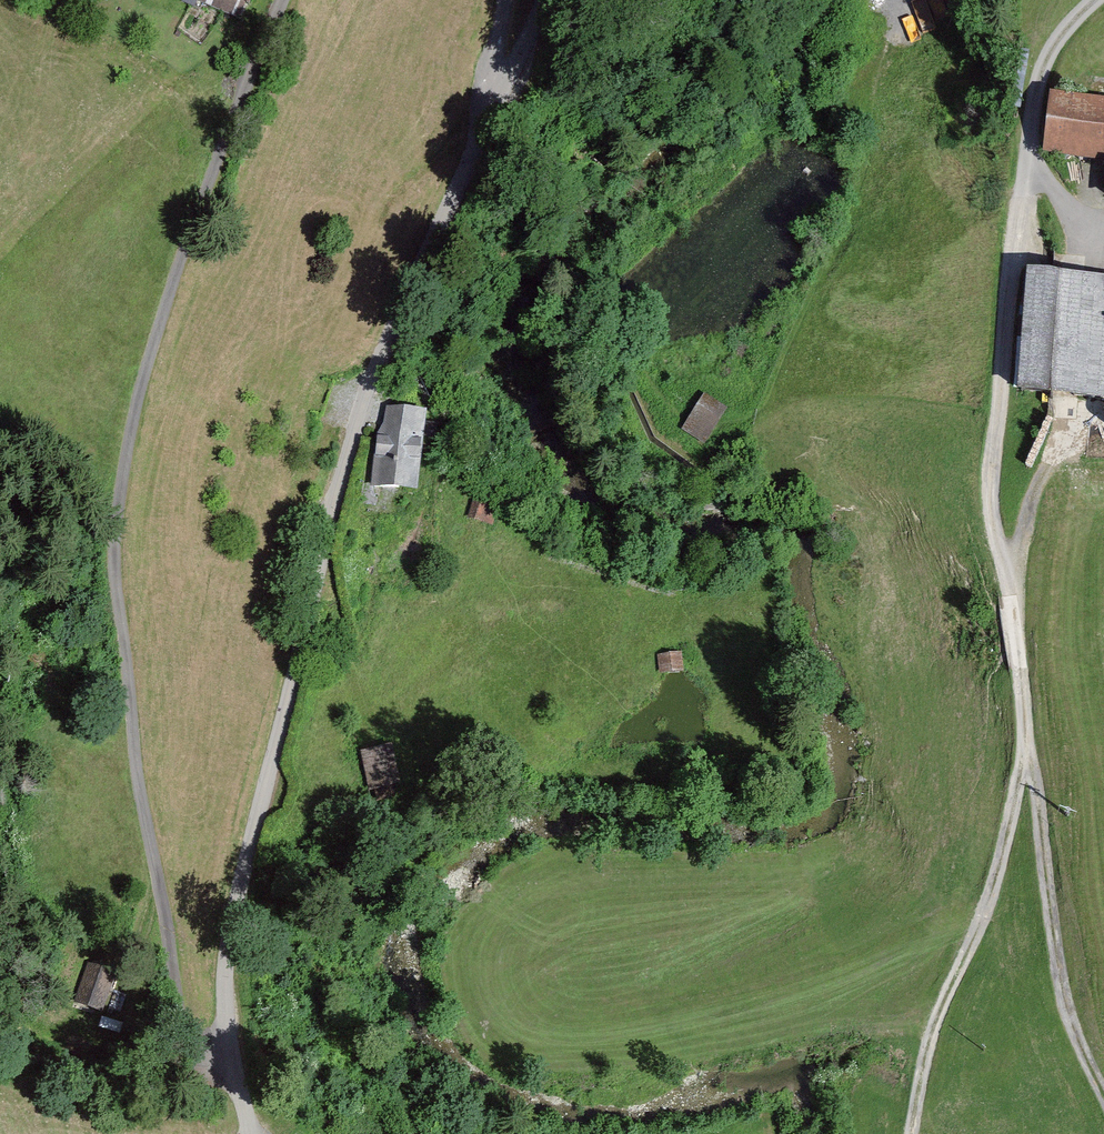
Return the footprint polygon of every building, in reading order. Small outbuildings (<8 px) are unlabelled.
[(1041,150),(1103,157),(1103,104),(1047,97),(1041,150)] [(1017,390),(1103,397),(1103,281),(1079,279),(1081,256),(1051,253),(1049,277),(1027,275),(1017,390)] [(688,417),(705,427),(718,408),(701,397),(688,417)] [(415,487),(421,408),(387,406),(385,422),(377,434),(376,456),(373,456),(372,484),(415,487)] [(471,502),(469,509),(466,518),(476,521),(477,516),(480,505),(471,502)] [(358,751),(366,787),(386,782),(378,746),(358,751)] [(74,1002),(95,1009),(108,972),(87,965),(74,1002)]
